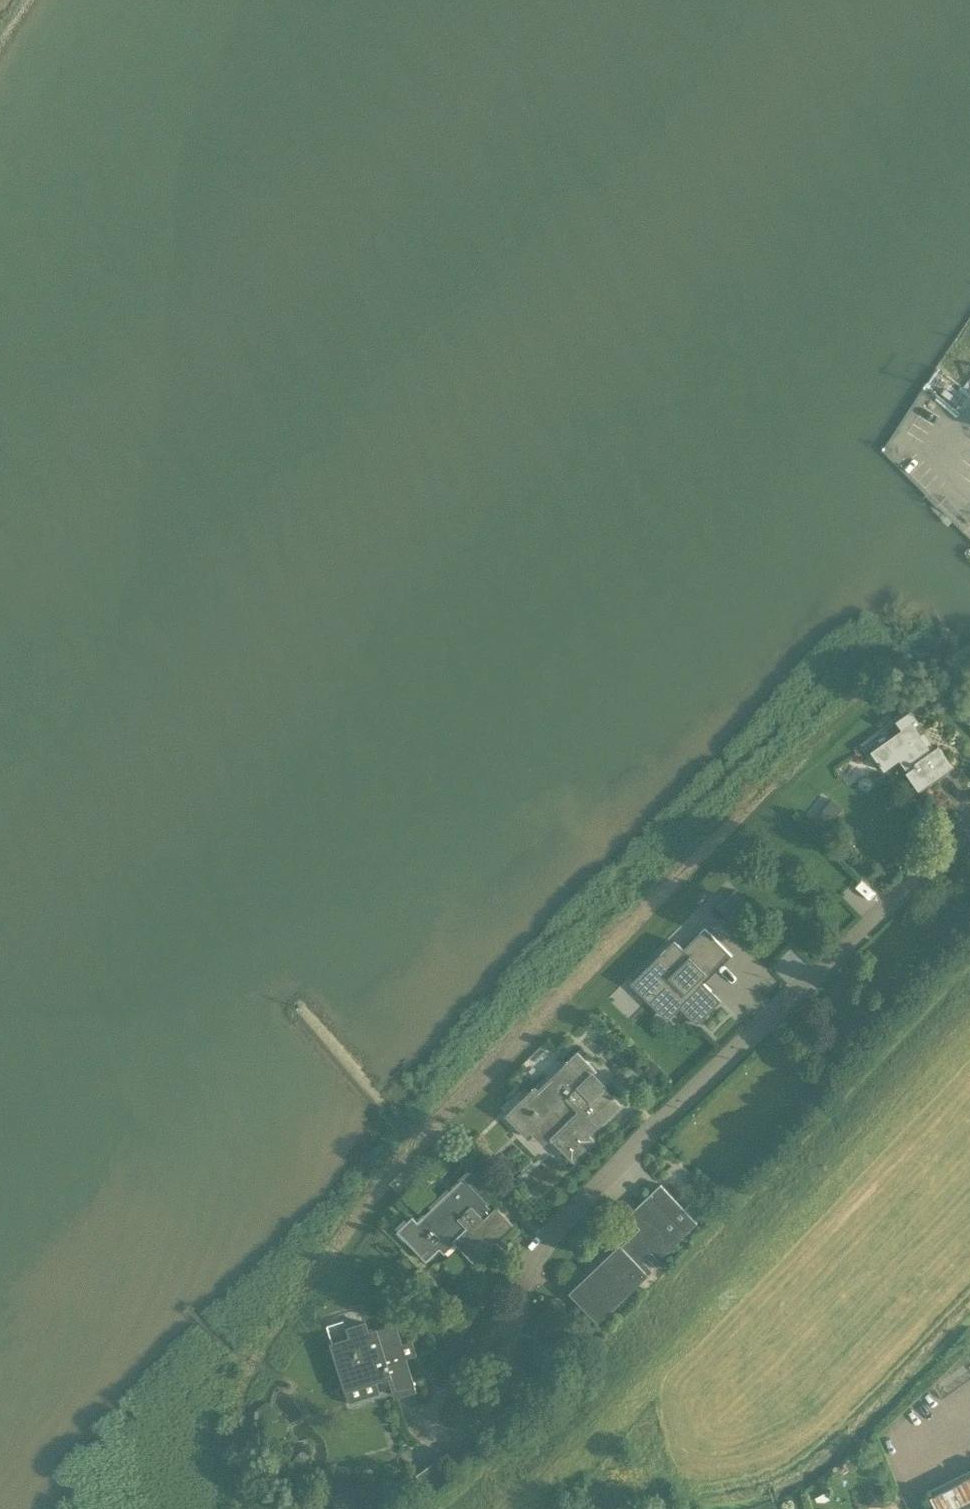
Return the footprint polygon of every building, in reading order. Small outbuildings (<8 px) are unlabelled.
[(884,769),(899,758),(908,770),(906,772),(921,792),(954,768),(938,745),(932,750),(914,726),(920,722),(912,711),(898,721),(903,728),(871,751),(884,769)] [(819,814),(813,822),(824,830),(830,823),(819,814)] [(734,890),(717,907),(729,919),(746,902),(734,890)] [(697,1019),(719,997),(700,978),(705,973),(707,974),(727,953),(730,956),(732,955),(705,927),(684,948),(675,939),(632,983),(663,1015),(675,1002),(697,1023),(699,1022),(697,1019)] [(520,1098),(508,1110),(528,1130),(529,1131),(530,1130),(533,1127),(545,1139),(547,1140),(551,1136),(573,1159),(595,1138),(590,1133),(608,1117),(610,1120),(623,1107),(604,1087),(600,1090),(589,1078),(592,1075),(596,1071),(577,1051),(539,1088),(525,1102),(520,1098)] [(490,1189),(473,1171),(419,1222),(413,1215),(399,1229),(427,1259),(441,1246),(445,1250),(456,1240),(475,1261),(500,1237),(503,1240),(516,1227),(496,1206),(493,1209),(482,1197),(490,1189)] [(651,1194),(652,1195),(687,1231),(697,1222),(696,1220),(685,1209),(661,1184),(651,1194)] [(652,1195),(641,1205),(676,1242),(687,1231),(652,1195)] [(692,1202),(685,1209),(696,1220),(707,1209),(700,1202),(692,1202)] [(630,1216),(640,1227),(665,1253),(676,1242),(641,1205),(630,1216)] [(665,1253),(640,1227),(621,1245),(620,1243),(569,1292),(598,1321),(652,1270),(643,1260),(651,1251),(658,1259),(665,1253)] [(332,1343),(345,1388),(389,1375),(396,1398),(416,1392),(395,1325),(377,1330),(376,1329),(368,1332),(365,1322),(348,1327),(351,1338),(333,1344),(333,1342),(332,1343)] [(437,1458),(415,1474),(429,1492),(452,1477),(437,1458)] [(939,1508),(963,1508),(969,1506),(969,1478),(932,1496),(939,1508)]
